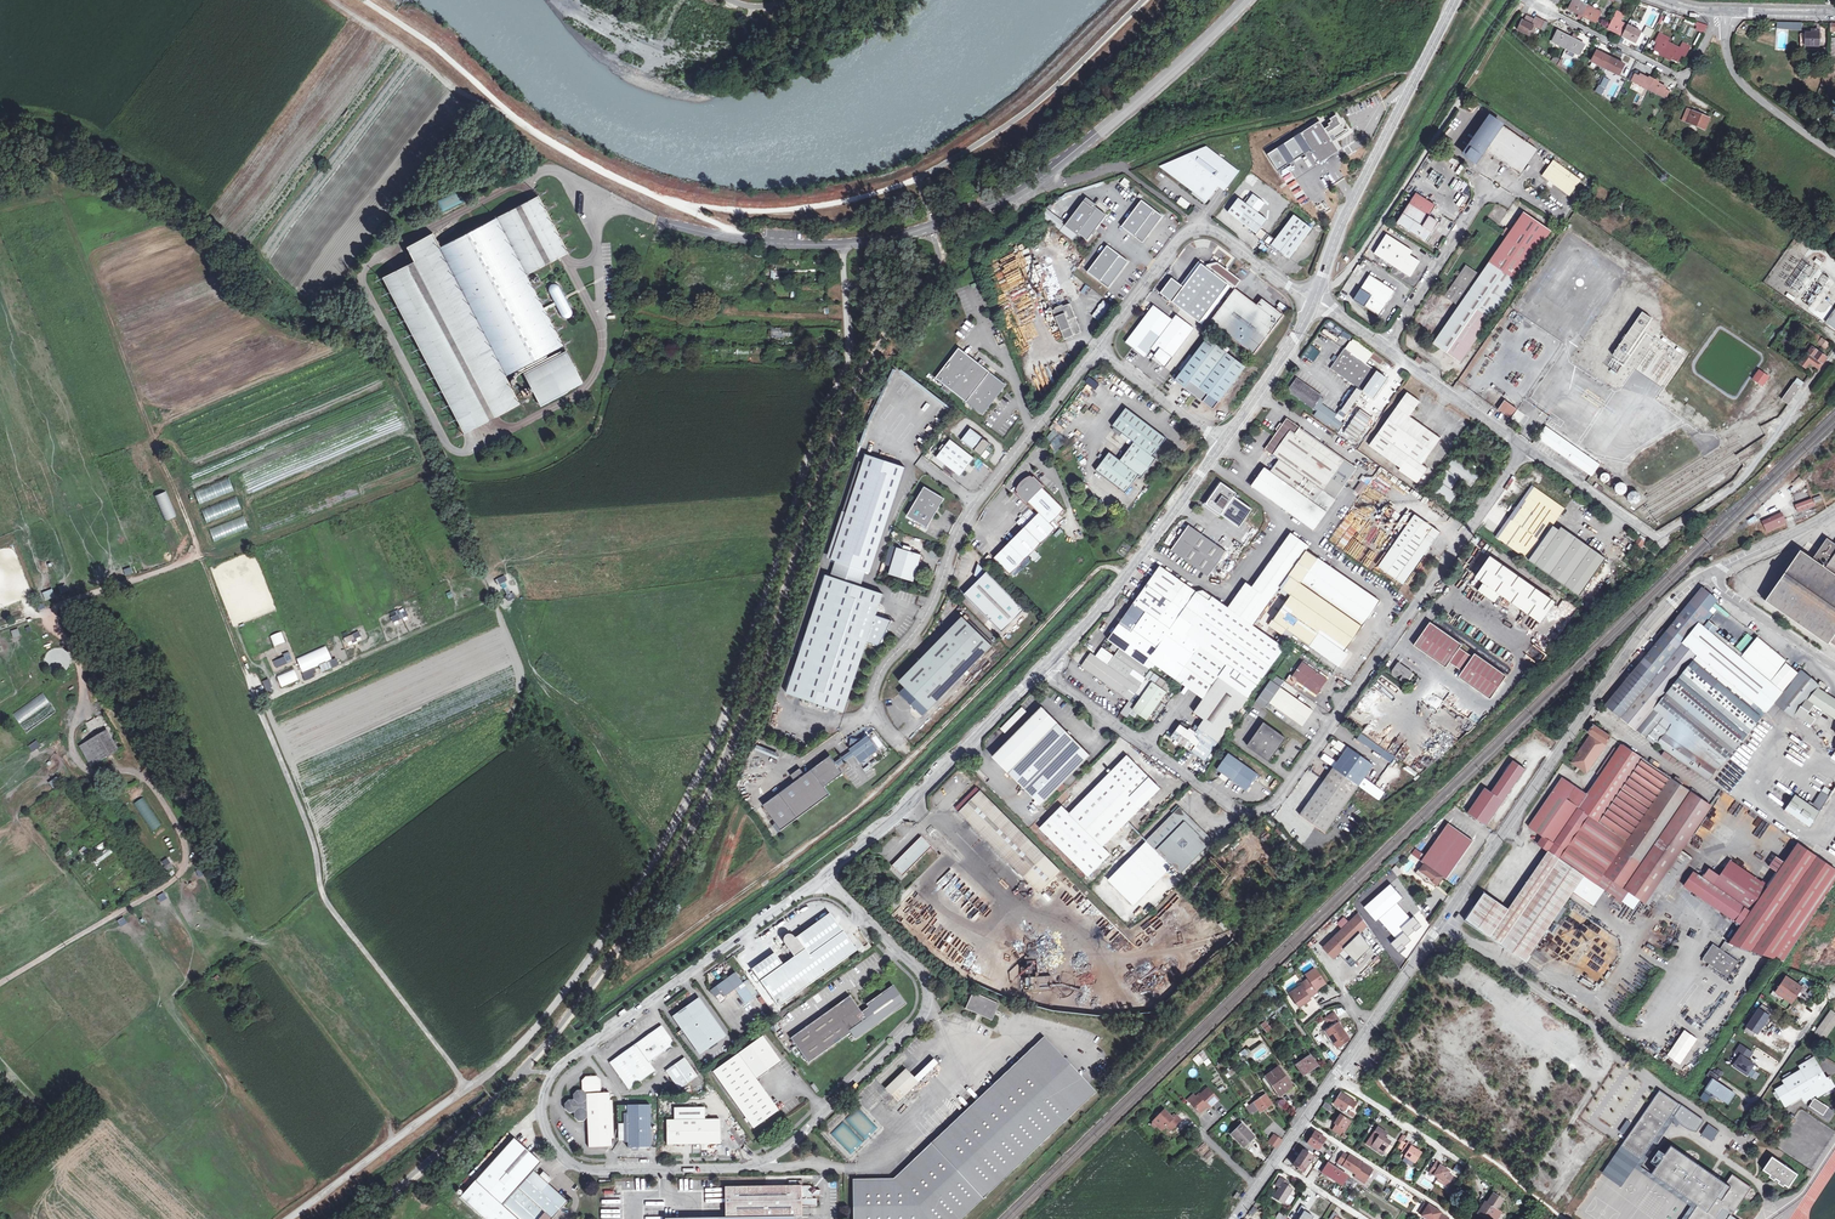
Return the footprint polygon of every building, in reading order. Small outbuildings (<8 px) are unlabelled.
[(1587,3),(1582,0),(1570,0),(1567,6),(1581,14),(1587,3)] [(1587,3),(1581,14),(1595,21),(1600,10),(1587,3)] [(1620,34),(1626,23),(1619,19),(1623,12),(1617,8),(1607,27),(1620,34)] [(1525,11),(1523,16),(1530,20),(1533,15),(1525,11)] [(1533,15),(1530,20),(1532,21),(1535,22),(1542,26),(1546,18),(1534,12),(1533,15)] [(1521,14),(1515,24),(1527,30),(1532,21),(1530,20),(1523,16),(1521,14)] [(1532,21),(1527,30),(1530,32),(1535,22),(1532,21)] [(1697,22),(1694,30),(1705,34),(1707,26),(1697,22)] [(1626,23),(1620,34),(1633,42),(1639,30),(1626,23)] [(1549,37),(1563,45),(1568,35),(1555,27),(1549,37)] [(1643,34),(1651,38),(1654,31),(1646,27),(1643,34)] [(1818,31),(1812,31),(1812,34),(1805,34),(1805,46),(1817,47),(1818,31)] [(1672,43),(1663,39),(1659,37),(1661,34),(1656,32),(1651,40),(1655,42),(1652,48),(1657,52),(1656,54),(1664,58),(1672,43)] [(1568,35),(1563,45),(1577,53),(1583,43),(1568,35)] [(1642,52),(1648,37),(1642,35),(1636,50),(1642,52)] [(1679,47),(1672,43),(1664,58),(1668,60),(1669,58),(1676,61),(1680,54),(1685,56),(1690,46),(1682,42),(1679,47)] [(423,43),(418,47),(422,51),(427,46),(423,43)] [(1602,67),(1608,56),(1594,48),(1588,59),(1602,67)] [(1608,56),(1602,67),(1615,74),(1621,63),(1608,56)] [(1602,76),(1595,93),(1614,101),(1623,79),(1606,72),(1604,77),(1602,76)] [(1629,80),(1645,90),(1651,79),(1646,76),(1645,78),(1639,74),(1638,76),(1633,73),(1629,80)] [(1651,79),(1645,90),(1662,100),(1666,92),(1662,90),(1663,88),(1655,84),(1656,81),(1651,79)] [(1469,96),(1463,103),(1467,107),(1474,100),(1469,96)] [(1692,112),(1687,124),(1703,130),(1708,119),(1692,112)] [(1330,120),(1326,123),(1327,124),(1322,128),(1317,120),(1298,133),(1312,153),(1331,140),(1327,135),(1330,133),(1334,138),(1344,131),(1337,119),(1337,118),(1334,114),(1328,117),(1330,120)] [(1498,158),(1502,161),(1518,137),(1501,125),(1488,116),(1471,139),(1484,148),(1498,158)] [(1344,144),(1345,149),(1355,148),(1353,134),(1347,136),(1348,143),(1344,144)] [(1518,137),(1502,161),(1519,173),(1535,149),(1518,137)] [(1484,148),(1471,139),(1461,154),(1474,163),(1483,150),(1496,160),(1498,158),(1484,148)] [(1337,149),(1331,140),(1312,153),(1318,163),(1337,149)] [(1204,198),(1207,200),(1220,182),(1226,186),(1237,171),(1203,147),(1157,169),(1202,202),(1204,198)] [(1551,160),(1539,175),(1569,196),(1580,181),(1551,160)] [(1518,175),(1519,173),(1502,161),(1501,163),(1518,175)] [(1244,179),(1249,184),(1255,178),(1250,173),(1244,179)] [(1436,187),(1441,180),(1436,176),(1431,183),(1436,187)] [(1125,177),(1120,183),(1127,189),(1132,183),(1125,177)] [(1298,188),(1292,192),(1295,196),(1301,192),(1298,188)] [(530,199),(449,242),(475,294),(467,298),(507,374),(562,345),(555,331),(548,317),(545,312),(543,308),(540,303),(533,289),(526,275),(568,252),(569,252),(561,237),(554,223),(547,209),(539,194),(537,195),(530,199)] [(614,194),(612,198),(631,208),(633,205),(614,194)] [(1274,239),(1267,234),(1259,228),(1266,220),(1256,213),(1263,203),(1251,194),(1248,198),(1244,204),(1242,202),(1236,198),(1226,212),(1254,233),(1256,234),(1254,237),(1261,242),(1268,247),(1270,244),(1289,258),(1310,229),(1291,215),(1274,239)] [(1186,210),(1191,204),(1181,196),(1177,202),(1186,210)] [(1397,223),(1427,241),(1438,222),(1429,216),(1433,209),(1413,197),(1397,223)] [(1104,218),(1082,202),(1064,227),(1085,243),(1104,218)] [(1160,218),(1139,202),(1119,229),(1140,245),(1160,218)] [(1466,268),(1460,276),(1458,279),(1444,299),(1459,309),(1433,347),(1461,366),(1551,234),(1523,215),(1510,234),(1506,231),(1502,238),(1506,241),(1480,278),(1466,268)] [(414,260),(441,246),(438,241),(435,235),(434,233),(407,247),(408,248),(411,254),(414,260)] [(1419,263),(1409,256),(1412,252),(1386,235),(1373,254),(1410,278),(1419,263)] [(441,246),(414,260),(402,266),(395,270),(382,277),(389,291),(397,306),(404,320),(411,334),(419,348),(426,362),(434,376),(441,391),(448,404),(449,405),(456,418),(463,433),(477,425),(484,422),(521,402),(514,388),(507,374),(467,298),(475,294),(449,242),(441,246)] [(1126,264),(1105,248),(1085,275),(1106,290),(1126,264)] [(1393,295),(1368,279),(1360,292),(1370,299),(1363,309),(1378,319),(1393,295)] [(553,303),(555,306),(558,312),(560,315),(561,318),(563,319),(564,320),(566,320),(568,320),(569,319),(570,318),(571,317),(572,316),(572,313),(571,309),(570,305),(561,288),(560,286),(558,284),(556,283),(554,283),(552,283),(551,284),(550,285),(549,286),(548,289),(548,291),(549,294),(553,303)] [(1081,293),(1086,295),(1090,287),(1085,285),(1081,293)] [(1409,300),(1416,290),(1412,287),(1405,297),(1409,300)] [(1255,306),(1234,290),(1209,323),(1253,355),(1282,316),(1261,299),(1255,306)] [(1786,296),(1793,301),(1795,298),(1788,293),(1786,296)] [(1100,321),(1110,305),(1103,300),(1092,316),(1100,321)] [(545,312),(555,306),(553,303),(543,308),(545,312)] [(1155,304),(1152,308),(1171,321),(1174,317),(1155,304)] [(1079,335),(1067,306),(1051,312),(1063,341),(1079,335)] [(1171,321),(1152,308),(1125,345),(1143,358),(1171,321)] [(1834,330),(1834,310),(1826,323),(1834,330)] [(1611,356),(1620,362),(1650,319),(1640,313),(1611,356)] [(791,329),(772,328),(772,337),(791,337),(791,329)] [(1209,398),(1218,405),(1245,368),(1207,339),(1179,376),(1190,383),(1185,390),(1204,404),(1209,398)] [(1825,350),(1828,346),(1821,341),(1818,345),(1825,350)] [(1791,342),(1787,347),(1795,353),(1799,347),(1791,342)] [(1304,355),(1315,362),(1321,351),(1311,345),(1304,355)] [(1807,355),(1822,366),(1826,360),(1807,346),(1803,352),(1807,355)] [(1007,386),(958,349),(935,379),(984,416),(1007,386)] [(541,406),(582,384),(565,351),(523,374),(541,406)] [(1383,382),(1340,351),(1325,371),(1368,402),(1383,382)] [(1819,371),(1822,366),(1807,355),(1800,365),(1806,369),(1809,364),(1819,371)] [(1759,370),(1752,380),(1753,380),(1762,386),(1769,377),(1759,370)] [(1395,377),(1401,381),(1404,377),(1398,373),(1395,377)] [(1190,383),(1179,376),(1174,382),(1185,390),(1190,383)] [(1090,377),(1086,382),(1096,391),(1101,385),(1090,377)] [(1798,381),(1783,402),(1789,407),(1805,385),(1798,381)] [(1317,399),(1294,383),(1286,394),(1309,411),(1317,399)] [(1424,470),(1418,466),(1436,440),(1406,418),(1417,403),(1404,393),(1366,448),(1397,469),(1395,472),(1414,485),(1424,470)] [(1209,398),(1204,404),(1214,411),(1218,405),(1209,398)] [(927,402),(921,408),(924,411),(930,405),(927,402)] [(1508,420),(1514,411),(1503,404),(1497,413),(1508,420)] [(1098,414),(1101,409),(1094,405),(1091,410),(1098,414)] [(520,417),(532,411),(530,407),(518,412),(520,417)] [(1155,462),(1152,459),(1166,441),(1124,410),(1110,429),(1132,446),(1119,463),(1108,455),(1094,473),(1123,495),(1137,478),(1140,480),(1155,462)] [(1367,420),(1355,412),(1339,434),(1351,443),(1367,420)] [(1061,433),(1068,426),(1061,420),(1055,428),(1061,433)] [(1318,493),(1327,480),(1338,489),(1352,470),(1282,420),(1260,451),(1274,461),(1265,473),(1309,505),(1318,493)] [(971,429),(962,441),(983,456),(992,443),(971,429)] [(941,451),(936,458),(960,477),(974,459),(950,440),(945,446),(943,445),(939,450),(941,451)] [(988,450),(982,456),(986,460),(991,453),(988,450)] [(172,469),(178,466),(173,454),(168,457),(172,469)] [(830,559),(835,561),(865,571),(869,572),(905,468),(866,454),(830,559)] [(1309,505),(1265,473),(1259,469),(1246,488),(1284,514),(1308,532),(1330,501),(1318,493),(1309,505)] [(1615,485),(1616,484),(1618,483),(1603,472),(1596,481),(1611,492),(1613,490),(1613,487),(1615,485)] [(1355,491),(1362,495),(1371,480),(1364,476),(1355,491)] [(228,477),(193,490),(199,505),(234,492),(228,477)] [(1051,526),(1053,524),(1064,512),(1031,478),(1016,493),(1038,515),(993,559),(1009,576),(1056,531),(1051,526)] [(1327,480),(1318,493),(1330,501),(1338,489),(1327,480)] [(1613,487),(1613,490),(1613,492),(1614,494),(1616,496),(1619,496),(1621,495),(1623,494),(1624,492),(1624,489),(1624,487),(1622,485),(1620,484),(1616,484),(1615,485),(1613,487)] [(944,499),(925,487),(907,516),(926,528),(936,514),(932,512),(937,505),(940,507),(944,499)] [(1491,541),(1576,600),(1602,562),(1557,530),(1554,534),(1552,537),(1546,532),(1548,529),(1560,512),(1527,489),(1491,541)] [(1639,497),(1636,493),(1634,492),(1631,492),(1627,494),(1624,498),(1624,500),(1626,504),(1630,507),(1632,507),(1636,505),(1639,502),(1639,497)] [(236,495),(201,509),(207,524),(242,510),(236,495)] [(1814,501),(1816,507),(1824,503),(1822,498),(1814,501)] [(1236,531),(1249,513),(1231,500),(1218,518),(1236,531)] [(1797,509),(1799,514),(1814,508),(1812,503),(1797,509)] [(243,514),(208,528),(214,543),(249,529),(243,514)] [(1023,516),(1017,523),(1021,527),(1028,520),(1023,516)] [(1787,527),(1783,517),(1764,525),(1768,535),(1787,527)] [(1365,562),(1375,569),(1400,586),(1435,535),(1411,518),(1382,559),(1373,552),(1365,562)] [(1186,529),(1169,553),(1205,579),(1223,555),(1186,529)] [(1064,532),(1052,546),(1055,548),(1066,535),(1064,532)] [(1242,585),(1224,610),(1249,628),(1271,597),(1276,590),(1303,553),(1305,549),(1287,536),(1252,584),(1263,591),(1259,597),(1248,590),(1242,585)] [(1634,546),(1639,549),(1643,544),(1638,540),(1634,546)] [(1826,542),(1812,562),(1800,554),(1766,605),(1828,647),(1830,645),(1834,648),(1834,548),(1826,542)] [(1639,549),(1634,546),(1629,551),(1635,555),(1639,549)] [(889,575),(913,582),(921,556),(910,552),(902,550),(897,548),(889,575)] [(1276,639),(1283,644),(1288,636),(1334,668),(1342,657),(1339,655),(1376,604),(1303,553),(1276,590),(1287,598),(1269,623),(1282,631),(1278,637),(1276,639)] [(835,561),(830,576),(860,586),(865,571),(835,561)] [(1479,585),(1496,597),(1535,624),(1548,605),(1485,561),(1471,580),(1479,585)] [(1023,611),(985,573),(977,564),(973,576),(978,581),(963,595),(1000,634),(1023,611)] [(1144,613),(1174,635),(1202,595),(1200,594),(1196,597),(1157,569),(1132,605),(1144,613)] [(499,585),(507,581),(505,575),(497,579),(499,585)] [(825,575),(785,693),(842,712),(866,642),(878,646),(890,621),(875,615),(882,594),(860,586),(830,576),(825,575)] [(1474,591),(1477,587),(1467,580),(1464,584),(1474,591)] [(1252,584),(1248,590),(1259,597),(1263,591),(1252,584)] [(58,588),(61,594),(68,591),(65,585),(58,588)] [(1479,585),(1477,587),(1474,591),(1472,593),(1490,606),(1496,597),(1479,585)] [(514,593),(511,594),(508,587),(503,590),(509,602),(516,599),(514,593)] [(43,593),(45,601),(55,598),(53,590),(43,593)] [(1700,591),(1691,602),(1706,615),(1714,603),(1700,591)] [(1174,635),(1200,653),(1202,651),(1210,657),(1219,644),(1243,661),(1261,637),(1249,628),(1224,610),(1202,595),(1174,635)] [(1706,615),(1691,602),(1639,664),(1602,706),(1654,746),(1655,745),(1706,781),(1714,770),(1717,772),(1771,704),(1780,693),(1769,683),(1785,663),(1755,638),(1738,659),(1711,637),(1697,626),(1701,620),(1706,615)] [(1132,605),(1117,626),(1128,634),(1144,613),(1132,605)] [(392,623),(408,616),(406,610),(400,613),(399,610),(395,612),(396,614),(390,617),(392,623)] [(1174,635),(1144,613),(1128,634),(1117,626),(1113,631),(1110,629),(1107,634),(1110,636),(1106,641),(1118,649),(1143,667),(1147,661),(1152,665),(1174,635)] [(991,646),(961,618),(898,682),(904,688),(898,694),(922,717),(991,646)] [(1697,626),(1711,637),(1716,632),(1701,620),(1697,626)] [(1282,631),(1269,623),(1265,628),(1278,637),(1282,631)] [(1447,666),(1458,651),(1461,646),(1429,624),(1412,648),(1444,671),(1447,666)] [(11,631),(13,639),(20,637),(19,629),(11,631)] [(359,631),(343,638),(345,644),(352,641),(353,644),(357,642),(356,640),(362,637),(359,631)] [(1174,635),(1152,665),(1175,681),(1179,684),(1188,671),(1200,653),(1174,635)] [(1209,686),(1200,699),(1190,712),(1197,717),(1195,720),(1199,723),(1219,737),(1280,651),(1279,650),(1283,644),(1276,639),(1272,645),(1261,637),(1243,661),(1219,644),(1210,657),(1223,666),(1209,686)] [(326,645),(296,658),(305,680),(314,676),(313,673),(315,672),(314,668),(332,660),(326,645)] [(1114,658),(1107,667),(1130,683),(1136,688),(1143,678),(1148,671),(1143,667),(1118,649),(1112,657),(1114,658)] [(284,657),(273,662),(275,669),(294,661),(290,651),(283,654),(284,657)] [(1202,651),(1200,653),(1188,671),(1189,672),(1209,686),(1223,666),(1210,657),(1202,651)] [(1470,660),(1458,651),(1447,666),(1460,675),(1456,679),(1488,702),(1505,679),(1473,655),(1470,660)] [(1107,667),(1088,654),(1079,667),(1120,697),(1130,683),(1107,667)] [(1147,661),(1143,667),(1148,671),(1152,665),(1147,661)] [(1391,676),(1394,678),(1395,678),(1399,676),(1400,678),(1397,682),(1402,686),(1410,675),(1396,665),(1391,673),(1391,676)] [(1323,683),(1298,666),(1288,680),(1312,698),(1323,683)] [(1530,667),(1524,673),(1527,676),(1533,670),(1530,667)] [(292,668),(275,676),(281,688),(298,681),(292,668)] [(1143,678),(1149,682),(1163,693),(1169,685),(1148,671),(1143,678)] [(1189,672),(1188,671),(1179,684),(1181,686),(1184,682),(1183,680),(1189,672)] [(1200,699),(1209,686),(1189,672),(1183,680),(1184,682),(1181,686),(1200,699)] [(1771,704),(1791,720),(1794,716),(1808,727),(1813,721),(1806,716),(1813,708),(1833,721),(1834,717),(1834,702),(1816,689),(1818,687),(1798,672),(1797,673),(1780,693),(1771,704)] [(1273,679),(1282,686),(1285,682),(1276,675),(1273,679)] [(271,678),(262,682),(266,693),(274,690),(272,686),(274,685),(271,678)] [(1136,688),(1132,693),(1138,698),(1149,682),(1143,678),(1136,688)] [(1131,706),(1128,709),(1144,720),(1163,693),(1149,682),(1138,698),(1132,707),(1131,706)] [(1130,683),(1120,697),(1126,701),(1132,693),(1136,688),(1130,683)] [(1267,683),(1256,698),(1299,728),(1305,719),(1298,714),(1303,708),(1267,683)] [(44,693),(12,714),(26,734),(57,712),(44,693)] [(1125,702),(1117,713),(1123,717),(1128,709),(1131,706),(1125,702)] [(1310,712),(1303,708),(1298,714),(1305,719),(1310,712)] [(1036,709),(988,759),(1004,775),(1053,725),(1036,709)] [(94,719),(86,724),(90,731),(98,726),(94,719)] [(1195,720),(1188,730),(1192,732),(1199,723),(1195,720)] [(1219,737),(1199,723),(1192,732),(1188,730),(1187,729),(1185,731),(1177,725),(1168,738),(1201,761),(1219,737)] [(1053,725),(1004,775),(1036,806),(1085,757),(1053,725)] [(1282,741),(1260,725),(1244,748),(1265,763),(1271,756),(1274,758),(1277,753),(1274,751),(1282,741)] [(1589,737),(1570,764),(1585,774),(1608,739),(1591,727),(1590,728),(1586,726),(1582,732),(1589,737)] [(118,751),(106,731),(80,747),(91,766),(118,751)] [(859,741),(856,736),(846,742),(850,748),(849,749),(850,751),(854,756),(859,764),(880,750),(869,735),(859,741)] [(28,746),(32,753),(41,747),(37,741),(28,746)] [(1338,741),(1333,748),(1343,754),(1348,748),(1338,741)] [(1628,892),(1644,904),(1657,886),(1684,847),(1711,808),(1641,760),(1621,746),(1616,753),(1612,751),(1599,770),(1602,772),(1589,792),(1562,775),(1528,826),(1544,837),(1538,846),(1547,852),(1540,862),(1507,910),(1482,894),(1463,923),(1524,962),(1553,920),(1556,923),(1565,910),(1562,907),(1572,893),(1589,905),(1600,887),(1622,902),(1628,892)] [(1343,754),(1323,782),(1350,801),(1375,766),(1348,748),(1343,754)] [(850,751),(833,763),(837,768),(854,756),(850,751)] [(1256,776),(1226,754),(1215,770),(1244,792),(1256,776)] [(1675,761),(1671,758),(1670,759),(1664,754),(1661,758),(1672,765),(1675,761)] [(794,783),(762,807),(776,825),(772,828),(775,832),(779,829),(781,832),(829,796),(823,788),(842,774),(837,768),(833,763),(829,757),(803,776),(799,770),(789,777),(794,783)] [(1065,816),(1058,809),(1036,831),(1085,879),(1107,857),(1099,849),(1157,789),(1124,757),(1065,816)] [(1483,788),(1466,813),(1485,827),(1524,770),(1511,761),(1490,793),(1483,788)] [(1415,777),(1418,773),(1408,765),(1405,770),(1415,777)] [(49,783),(53,789),(62,782),(57,777),(49,783)] [(1350,801),(1323,782),(1298,816),(1325,835),(1350,801)] [(1055,873),(973,788),(952,808),(1034,893),(1055,873)] [(1823,788),(1820,793),(1827,798),(1830,793),(1823,788)] [(1820,793),(1809,808),(1793,797),(1783,813),(1807,829),(1827,798),(1820,793)] [(145,798),(136,802),(151,832),(160,827),(145,798)] [(1179,823),(1185,817),(1175,807),(1143,840),(1145,842),(1172,868),(1177,873),(1205,844),(1197,837),(1201,833),(1192,824),(1186,830),(1179,823)] [(1186,830),(1192,824),(1185,817),(1179,823),(1186,830)] [(1424,865),(1420,872),(1423,874),(1420,878),(1431,886),(1432,883),(1437,886),(1442,878),(1446,880),(1473,842),(1447,824),(1421,863),(1424,865)] [(1197,837),(1205,844),(1209,840),(1201,833),(1197,837)] [(917,837),(887,865),(896,875),(926,847),(917,837)] [(1172,868),(1145,842),(1108,880),(1134,906),(1172,868)] [(1701,880),(1749,914),(1740,927),(1727,945),(1783,963),(1834,882),(1834,872),(1796,845),(1766,889),(1757,902),(1752,898),(1761,885),(1729,863),(1718,879),(1707,871),(1701,880)] [(84,847),(79,851),(82,855),(87,851),(84,847)] [(1657,886),(1668,895),(1696,855),(1684,847),(1657,886)] [(201,869),(196,871),(199,878),(204,876),(201,869)] [(1692,874),(1682,887),(1740,927),(1749,914),(1701,880),(1692,874)] [(1390,885),(1363,908),(1376,922),(1378,920),(1395,940),(1390,944),(1398,953),(1411,941),(1407,937),(1420,926),(1413,917),(1410,920),(1396,904),(1402,899),(1390,885)] [(1766,889),(1761,885),(1752,898),(1757,902),(1766,889)] [(1042,895),(1048,901),(1055,895),(1049,888),(1042,895)] [(158,896),(159,902),(167,900),(165,893),(158,896)] [(1089,899),(1079,907),(1083,913),(1093,904),(1089,899)] [(1605,906),(1615,914),(1619,909),(1609,902),(1605,906)] [(1583,920),(1586,914),(1579,910),(1575,916),(1583,920)] [(791,938),(783,944),(780,946),(788,958),(780,964),(772,952),(749,969),(775,1006),(854,950),(827,913),(791,938)] [(1358,914),(1323,948),(1331,957),(1336,952),(1338,954),(1349,965),(1350,963),(1352,965),(1370,948),(1359,933),(1367,926),(1358,914)] [(123,917),(117,922),(121,928),(127,923),(123,917)] [(783,944),(791,938),(790,935),(789,934),(785,934),(783,935),(781,936),(781,938),(781,941),(783,944)] [(1724,944),(1719,951),(1722,953),(1725,949),(1729,952),(1731,948),(1724,944)] [(1711,946),(1701,961),(1709,966),(1712,969),(1727,979),(1737,964),(1722,953),(1719,951),(1711,946)] [(1307,980),(1302,983),(1311,997),(1316,993),(1315,991),(1319,988),(1318,987),(1323,984),(1313,970),(1304,976),(1307,980)] [(732,988),(740,983),(732,972),(708,990),(718,1004),(724,1000),(722,996),(732,988)] [(1030,987),(1030,992),(1050,991),(1050,986),(1051,986),(1051,977),(1039,978),(1039,974),(1031,974),(1032,979),(1026,979),(1026,987),(1030,987)] [(1785,976),(1775,991),(1790,1001),(1800,986),(1785,976)] [(732,988),(735,992),(743,987),(740,983),(732,988)] [(1307,999),(1311,997),(1302,983),(1298,986),(1299,988),(1289,995),(1295,1004),(1297,1003),(1300,1007),(1305,1004),(1304,1002),(1307,999)] [(743,987),(735,992),(746,1007),(754,1002),(743,987)] [(892,991),(890,989),(865,1007),(867,1011),(861,1015),(846,995),(787,1038),(795,1050),(806,1064),(849,1034),(854,1040),(902,1006),(901,1004),(903,1002),(894,990),(892,991)] [(995,1005),(970,993),(962,1010),(987,1022),(995,1005)] [(670,1017),(697,1054),(722,1037),(695,999),(670,1017)] [(1761,1003),(1743,1030),(1751,1035),(1754,1031),(1756,1032),(1768,1015),(1766,1013),(1769,1009),(1761,1003)] [(940,1014),(947,1008),(945,1006),(938,1012),(940,1014)] [(1814,1032),(1823,1039),(1834,1022),(1834,1013),(1830,1009),(1814,1032)] [(1682,1012),(1679,1017),(1690,1022),(1693,1017),(1682,1012)] [(1324,1033),(1336,1049),(1348,1040),(1336,1024),(1338,1023),(1332,1014),(1324,1020),(1330,1028),(1324,1033)] [(1266,1032),(1272,1028),(1265,1020),(1259,1024),(1266,1032)] [(659,1026),(607,1063),(627,1091),(654,1072),(649,1063),(673,1045),(659,1026)] [(1679,1064),(1696,1038),(1683,1029),(1665,1055),(1679,1064)] [(961,1115),(955,1120),(895,1178),(853,1179),(853,1218),(963,1218),(1096,1090),(1088,1082),(1042,1035),(961,1115)] [(781,1063),(762,1037),(712,1073),(752,1128),(777,1110),(755,1080),(781,1063)] [(1706,1051),(1709,1045),(1703,1043),(1701,1049),(1706,1051)] [(1739,1054),(1732,1064),(1745,1074),(1753,1063),(1746,1058),(1750,1052),(1739,1044),(1735,1051),(1739,1054)] [(1203,1062),(1206,1066),(1211,1062),(1202,1050),(1192,1059),(1198,1066),(1203,1062)] [(1309,1056),(1294,1067),(1301,1077),(1316,1065),(1309,1056)] [(1780,1098),(1784,1105),(1801,1096),(1803,1101),(1810,1097),(1811,1100),(1808,1105),(1827,1118),(1830,1114),(1829,1114),(1824,1111),(1827,1107),(1827,1106),(1813,1097),(1812,1096),(1815,1094),(1817,1096),(1824,1092),(1833,1087),(1834,1086),(1828,1076),(1825,1077),(1823,1078),(1820,1072),(1822,1071),(1813,1056),(1812,1057),(1806,1060),(1798,1065),(1800,1068),(1791,1073),(1783,1078),(1781,1079),(1783,1082),(1774,1088),(1775,1090),(1780,1098)] [(695,1076),(682,1058),(664,1071),(677,1089),(695,1076)] [(890,1098),(889,1099),(893,1103),(933,1064),(929,1060),(911,1078),(912,1079),(911,1080),(910,1079),(890,1098)] [(1229,1078),(1234,1071),(1229,1068),(1224,1075),(1229,1078)] [(1268,1083),(1277,1096),(1289,1087),(1276,1069),(1262,1079),(1266,1084),(1268,1083)] [(881,1090),(890,1098),(910,1079),(901,1070),(881,1090)] [(1719,1076),(1714,1072),(1710,1077),(1711,1078),(1710,1080),(1707,1084),(1699,1096),(1705,1100),(1711,1091),(1716,1095),(1723,1097),(1723,1099),(1726,1101),(1733,1092),(1719,1083),(1717,1083),(1715,1082),(1716,1080),(1719,1076)] [(584,1113),(609,1113),(608,1100),(606,1100),(606,1092),(598,1092),(597,1082),(593,1078),(584,1078),(580,1081),(580,1090),(574,1090),(571,1093),(571,1099),(565,1099),(563,1102),(566,1106),(562,1108),(566,1111),(571,1111),(571,1113),(584,1113)] [(1635,1121),(1628,1130),(1619,1144),(1637,1156),(1670,1109),(1673,1111),(1671,1113),(1677,1120),(1684,1125),(1688,1127),(1692,1128),(1699,1118),(1657,1089),(1635,1121)] [(915,1098),(907,1090),(901,1096),(908,1104),(915,1098)] [(1198,1095),(1189,1103),(1198,1113),(1207,1105),(1208,1106),(1216,1099),(1208,1090),(1199,1097),(1198,1095)] [(1340,1093),(1333,1104),(1343,1111),(1345,1108),(1347,1105),(1352,1108),(1355,1103),(1340,1093)] [(1258,1112),(1271,1103),(1265,1094),(1251,1103),(1258,1112)] [(628,1143),(628,1148),(652,1147),(651,1105),(628,1106),(628,1124),(624,1124),(624,1143),(628,1143)] [(672,1107),(672,1119),(665,1119),(665,1144),(719,1143),(719,1119),(703,1119),(703,1107),(672,1107)] [(871,1133),(876,1128),(858,1110),(847,1121),(863,1137),(869,1131),(871,1133)] [(584,1113),(571,1113),(571,1117),(574,1120),(579,1120),(584,1116),(584,1147),(607,1147),(607,1137),(609,1137),(609,1113),(584,1113)] [(1166,1126),(1171,1130),(1178,1123),(1174,1119),(1170,1122),(1162,1114),(1151,1125),(1155,1129),(1160,1133),(1164,1129),(1166,1126)] [(1339,1135),(1343,1130),(1344,1131),(1349,1123),(1339,1116),(1334,1125),(1335,1125),(1332,1131),(1339,1135)] [(1623,1127),(1628,1130),(1635,1121),(1630,1117),(1623,1127)] [(1711,1141),(1718,1131),(1708,1123),(1700,1134),(1711,1141)] [(1253,1137),(1241,1125),(1231,1135),(1243,1147),(1253,1137)] [(1392,1143),(1386,1139),(1384,1137),(1386,1133),(1378,1128),(1375,1132),(1376,1132),(1380,1136),(1378,1139),(1373,1136),(1367,1145),(1384,1156),(1392,1143)] [(1317,1150),(1324,1139),(1314,1133),(1307,1144),(1317,1150)] [(1269,1142),(1276,1147),(1280,1142),(1273,1137),(1269,1142)] [(567,1203),(532,1171),(540,1163),(514,1139),(459,1198),(482,1218),(552,1218),(567,1203)] [(1295,1151),(1299,1145),(1295,1143),(1291,1149),(1295,1151)] [(1407,1143),(1401,1152),(1405,1154),(1404,1156),(1414,1163),(1420,1153),(1410,1147),(1411,1145),(1407,1143)] [(1300,1154),(1301,1152),(1304,1148),(1299,1145),(1295,1151),(1300,1154)] [(1664,1148),(1661,1151),(1658,1149),(1652,1157),(1656,1160),(1645,1176),(1691,1208),(1683,1218),(1710,1218),(1716,1210),(1724,1216),(1743,1188),(1724,1176),(1718,1185),(1664,1148)] [(1301,1152),(1300,1154),(1294,1164),(1303,1170),(1307,1164),(1311,1158),(1301,1152)] [(1311,1158),(1307,1164),(1321,1172),(1327,1162),(1313,1154),(1311,1158)] [(1342,1154),(1337,1162),(1356,1174),(1365,1180),(1372,1170),(1348,1155),(1347,1157),(1342,1154)] [(1772,1156),(1763,1169),(1788,1185),(1797,1173),(1772,1156)] [(1442,1181),(1440,1183),(1446,1186),(1452,1176),(1447,1173),(1448,1171),(1439,1166),(1440,1164),(1435,1161),(1428,1173),(1437,1178),(1442,1181)] [(1328,1164),(1322,1173),(1341,1185),(1347,1175),(1328,1164)] [(1356,1174),(1354,1177),(1363,1183),(1365,1180),(1356,1174)] [(1273,1196),(1284,1204),(1293,1189),(1282,1182),(1284,1179),(1280,1177),(1275,1185),(1279,1187),(1273,1196)] [(722,1187),(723,1218),(792,1217),(799,1217),(799,1206),(814,1206),(814,1199),(811,1199),(811,1196),(818,1196),(818,1190),(813,1190),(810,1187),(809,1188),(807,1186),(722,1187)] [(1391,1196),(1406,1205),(1410,1198),(1395,1189),(1391,1196)] [(1487,1218),(1489,1218),(1494,1211),(1496,1212),(1504,1200),(1492,1192),(1484,1204),(1483,1204),(1478,1213),(1487,1218)] [(1297,1213),(1301,1216),(1299,1218),(1315,1218),(1305,1212),(1307,1209),(1302,1205),(1297,1213)] [(1421,1215),(1427,1218),(1447,1218),(1439,1214),(1440,1213),(1428,1205),(1421,1215)] [(1251,1216),(1255,1210),(1250,1207),(1246,1213),(1251,1216)]
